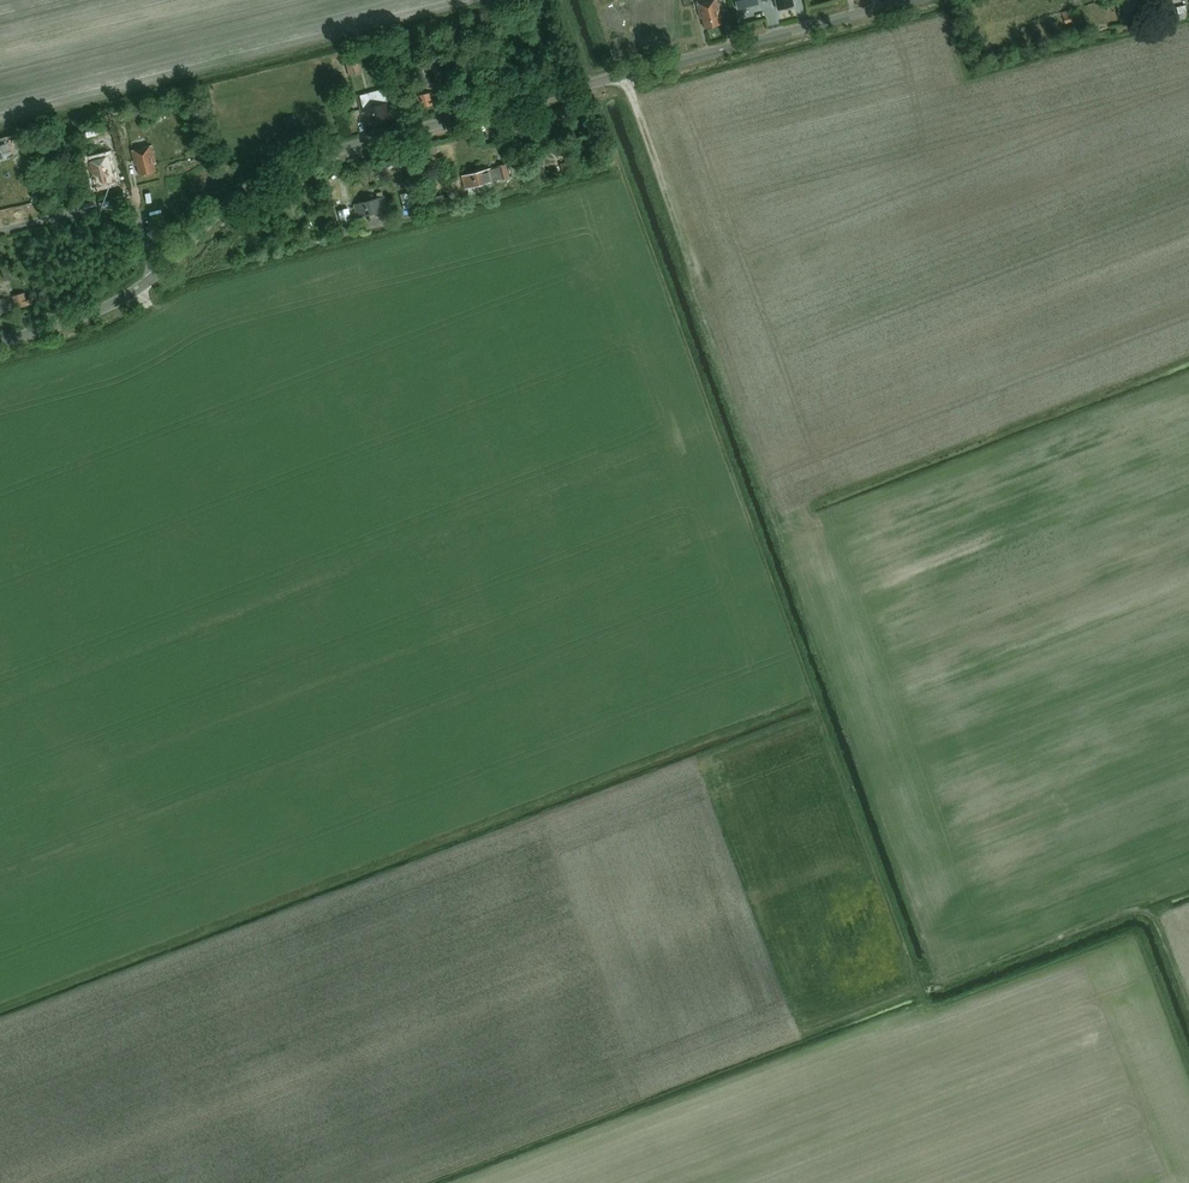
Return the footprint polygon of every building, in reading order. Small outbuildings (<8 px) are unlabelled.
[(721,25),(720,18),(721,17),(717,0),(715,0),(697,5),(700,14),(701,14),(705,29),(721,25)] [(778,11),(794,7),(792,0),(775,0),(778,11)] [(360,73),(355,55),(344,57),(349,76),(360,73)] [(435,81),(414,87),(416,96),(410,98),(414,111),(443,103),(439,90),(438,91),(435,81)] [(389,103),(385,88),(357,96),(364,124),(395,116),(391,103),(389,103)] [(451,101),(448,89),(440,91),(443,103),(451,101)] [(108,127),(112,126),(109,115),(91,119),(93,124),(106,121),(108,127)] [(140,176),(156,172),(155,164),(156,164),(152,146),(132,151),(135,161),(136,160),(140,176)] [(15,161),(23,160),(22,149),(14,149),(15,161)] [(109,157),(89,162),(91,171),(93,171),(97,187),(113,183),(111,175),(113,175),(109,157)] [(495,182),(509,178),(505,165),(498,167),(491,169),(462,177),(466,190),(495,182)] [(358,218),(387,210),(384,198),(355,205),(358,218)] [(352,223),(349,208),(339,211),(343,225),(352,223)] [(5,281),(11,280),(8,267),(1,268),(5,281)]
